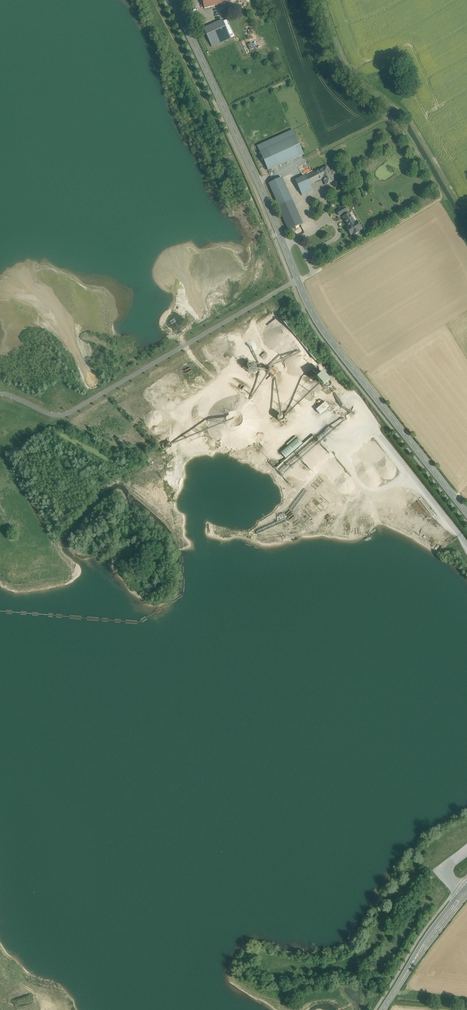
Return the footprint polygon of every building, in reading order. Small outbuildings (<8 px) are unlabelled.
[(205,9),(229,2),(228,0),(202,0),(205,9)] [(223,21),(205,29),(204,29),(212,47),(231,39),(223,21),(222,21),(223,21)] [(290,138),(260,152),(269,170),(299,157),(290,138)] [(358,147),(352,153),(355,156),(361,150),(358,147)] [(327,166),(311,174),(315,182),(323,178),(326,185),(334,181),(327,166)] [(311,174),(303,178),(308,186),(315,182),(311,174)] [(303,178),(271,194),(277,206),(278,206),(279,207),(291,201),(291,199),(295,197),(295,198),(299,196),(299,197),(307,193),(310,191),(310,190),(308,186),(303,178)] [(279,207),(278,207),(289,230),(302,224),(292,200),(291,201),(279,207)] [(355,223),(349,213),(343,217),(349,226),(346,228),(351,235),(354,234),(354,235),(359,232),(359,231),(361,229),(357,221),(355,223)] [(254,363),(247,366),(249,372),(256,370),(254,363)] [(325,402),(316,410),(320,414),(329,406),(325,402)] [(293,442),(288,446),(293,452),(303,444),(298,438),(297,438),(293,442)] [(288,446),(281,452),(286,458),(293,452),(288,446)]
